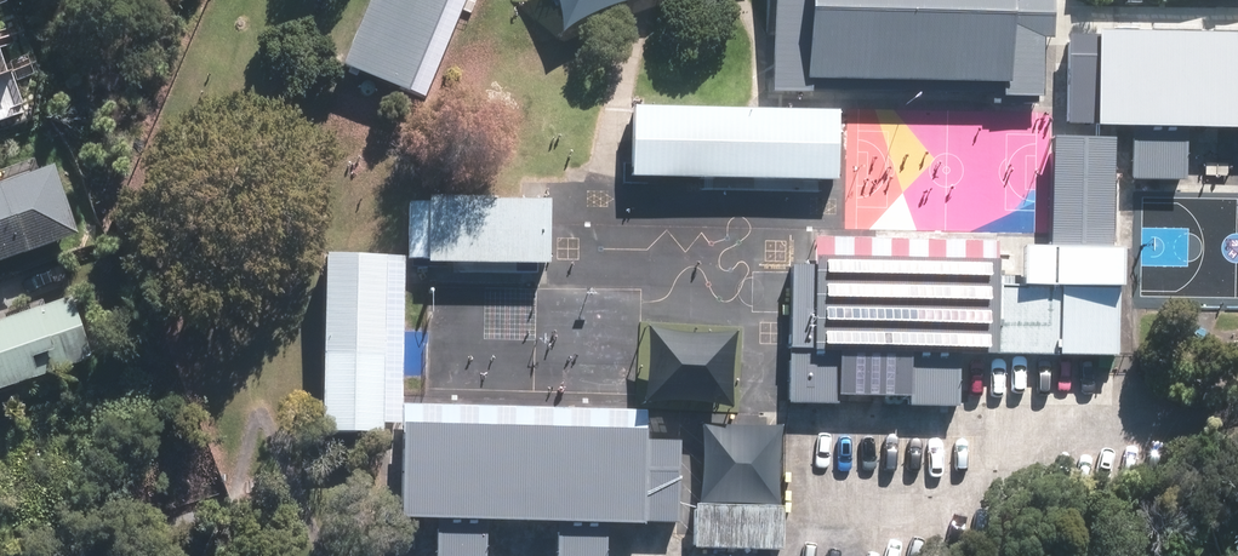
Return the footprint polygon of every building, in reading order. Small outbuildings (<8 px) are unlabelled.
[(346,63),(427,94),(465,0),(371,0),(346,63)] [(1031,89),(1034,0),(779,0),(775,79),(1031,89)] [(1057,30),(1053,124),(1237,131),(1237,36),(1057,30)] [(629,115),(626,192),(838,200),(841,123),(629,115)] [(1110,146),(1055,144),(1051,251),(1106,253),(1110,146)] [(75,235),(50,166),(0,184),(0,262),(75,235)] [(555,202),(424,197),(421,267),(553,272),(555,202)] [(399,259),(327,257),(320,446),(392,449),(399,259)] [(1101,274),(812,263),(808,348),(1098,359),(1101,274)] [(89,359),(68,296),(0,319),(0,389),(89,359)] [(667,432),(410,423),(406,528),(663,538),(667,432)] [(780,510),(702,508),(701,544),(779,546),(780,510)]
